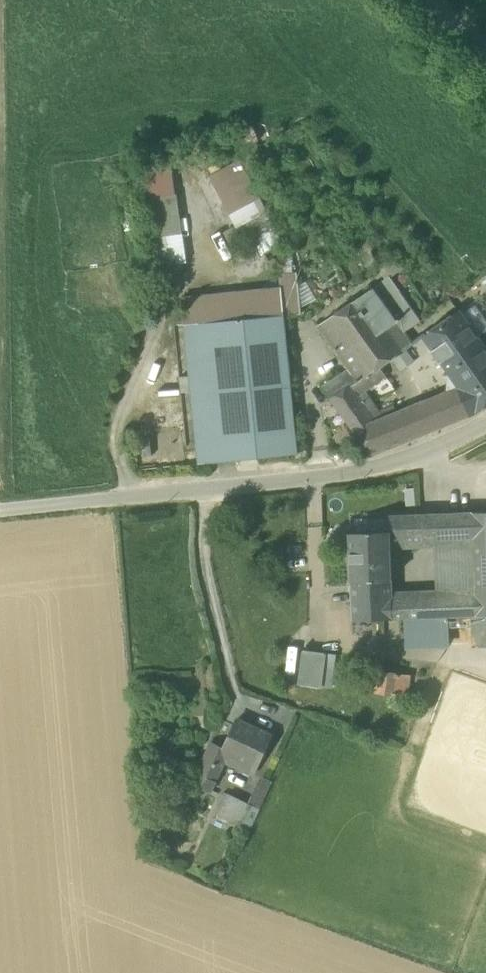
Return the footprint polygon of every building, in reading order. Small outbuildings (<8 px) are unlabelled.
[(251,127),(224,137),(230,152),(257,141),(251,127)] [(233,228),(237,226),(264,211),(238,160),(211,177),(233,228)] [(140,166),(155,265),(182,261),(168,162),(140,166)] [(264,211),(237,226),(250,241),(273,229),(276,228),(266,210),(264,211)] [(250,241),(259,257),(282,245),(273,229),(250,241)] [(248,262),(259,257),(250,241),(239,246),(248,262)] [(182,261),(155,265),(153,268),(154,287),(174,284),(182,261)] [(283,315),(284,316),(301,314),(296,273),(278,275),(280,289),(281,289),(283,315)] [(389,276),(372,288),(320,325),(345,360),(397,323),(404,333),(421,321),(389,276)] [(184,325),(198,464),(298,454),(284,316),(283,315),(281,289),(280,289),(181,298),(184,325)] [(477,413),(485,407),(485,349),(459,311),(429,332),(423,336),(459,387),(477,413)] [(353,371),(344,377),(327,388),(333,397),(350,386),(351,388),(379,368),(413,344),(404,333),(397,323),(345,360),(353,371)] [(379,368),(351,388),(350,386),(333,397),(331,398),(353,431),(374,422),(383,418),(365,392),(386,377),(379,368)] [(420,403),(430,432),(477,413),(459,387),(420,403)] [(353,431),(370,456),(415,438),(430,432),(420,403),(405,409),(383,418),(374,422),(353,431)] [(472,513),(473,538),(475,595),(476,615),(485,615),(485,512),(472,513)] [(439,540),(473,538),(472,513),(438,514),(439,540)] [(438,514),(421,515),(422,540),(439,540),(438,514)] [(386,517),(387,531),(389,531),(389,542),(422,540),(421,515),(386,516),(386,517)] [(355,518),(355,532),(387,531),(386,517),(355,518)] [(350,533),(351,582),(353,620),(392,618),(391,598),(391,580),(389,542),(389,531),(387,531),(355,532),(350,533)] [(473,538),(439,540),(441,596),(475,595),(473,538)] [(470,615),(476,615),(475,595),(441,596),(391,598),(392,618),(404,618),(448,616),(470,615)] [(476,615),(470,615),(472,644),(485,643),(485,615),(476,615)] [(448,616),(404,618),(404,645),(448,644),(448,616)] [(299,683),(320,686),(325,653),(303,650),(299,683)] [(336,655),(325,653),(320,686),(332,688),(336,655)] [(367,692),(392,696),(395,674),(370,670),(367,692)] [(411,676),(395,674),(392,696),(408,699),(411,676)] [(232,766),(252,775),(270,737),(237,721),(224,749),(211,744),(205,758),(222,766),(224,762),(232,766)] [(193,783),(204,788),(208,782),(209,783),(213,785),(222,766),(205,758),(193,783)] [(260,776),(248,804),(251,806),(259,809),(272,781),(260,776)] [(219,815),(238,824),(251,806),(248,804),(228,795),(224,793),(217,807),(222,809),(219,815)] [(251,806),(238,824),(250,830),(259,809),(251,806)]
